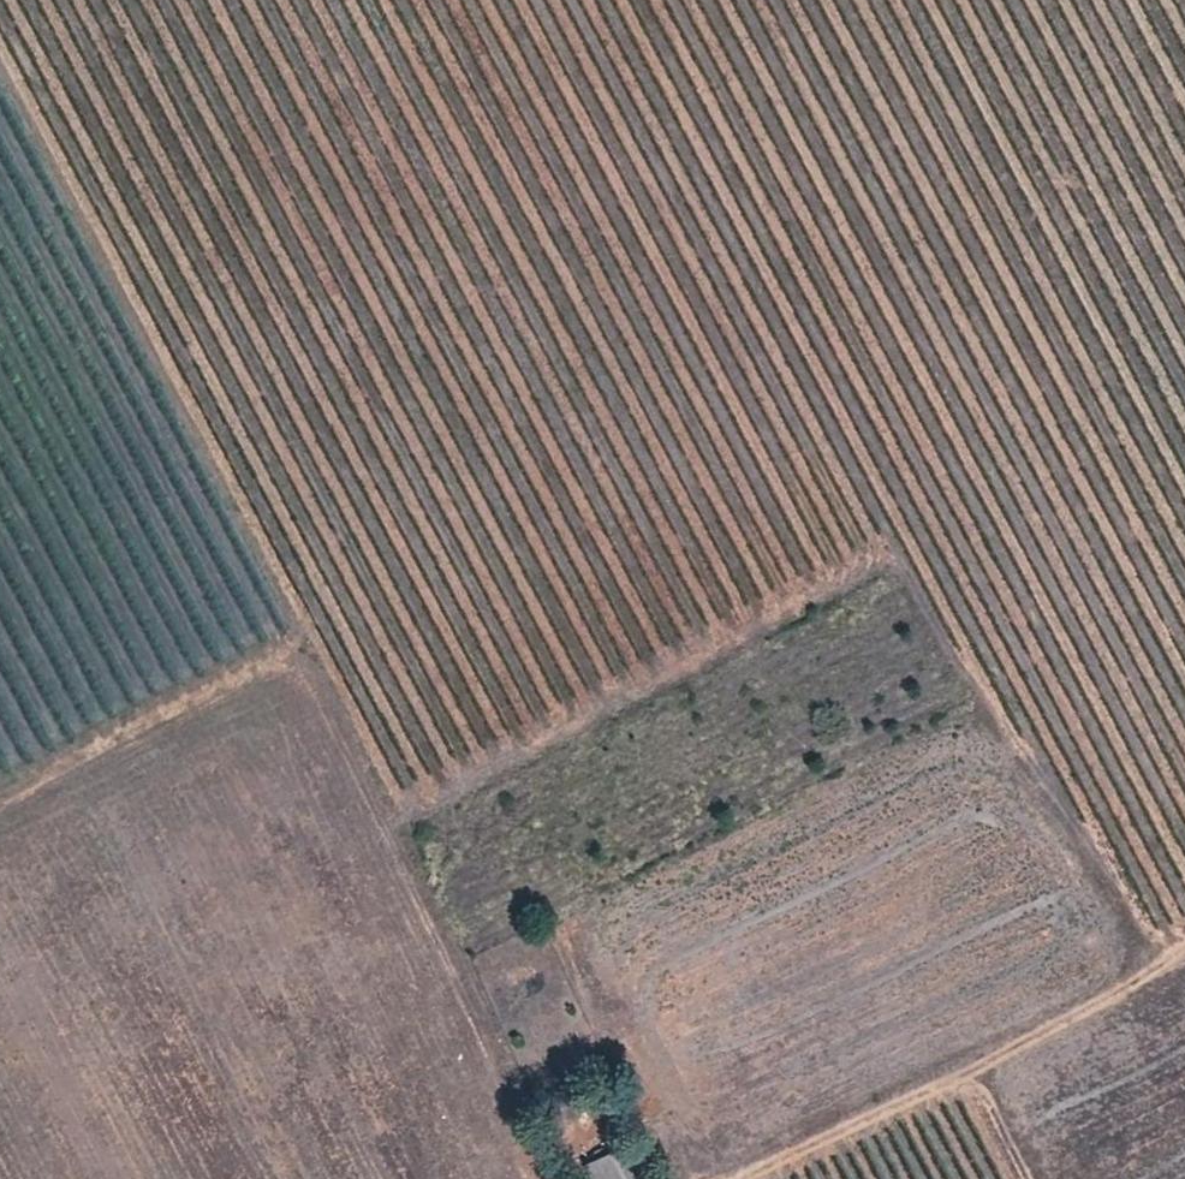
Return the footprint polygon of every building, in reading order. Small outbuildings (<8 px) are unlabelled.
[(589,1178),(621,1178),(652,1165),(638,1134),(581,1162),(589,1178)]
